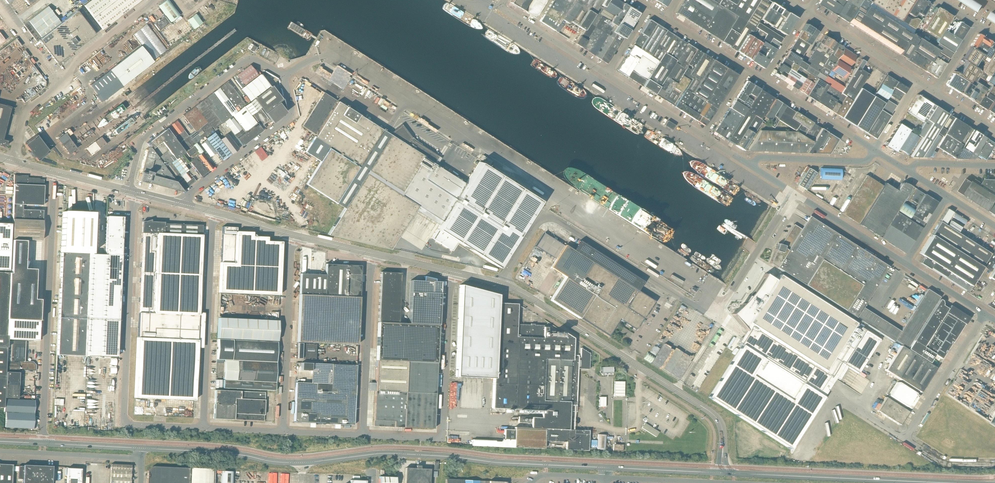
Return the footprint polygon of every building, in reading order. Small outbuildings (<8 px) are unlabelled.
[(84,5),(102,29),(140,0),(90,0),(84,5)] [(168,0),(165,0),(158,5),(170,22),(179,15),(168,0)] [(517,6),(523,10),(529,0),(521,0),(517,6)] [(542,5),(534,0),(533,0),(528,8),(525,12),(534,17),(542,5)] [(561,19),(573,0),(552,0),(539,21),(554,30),(561,19)] [(561,19),(568,23),(569,20),(583,29),(591,18),(593,14),(602,0),(573,0),(561,19)] [(594,12),(601,16),(610,22),(616,25),(628,6),(624,3),(619,0),(602,0),(599,4),(594,12)] [(725,43),(730,47),(746,21),(759,0),(684,0),(676,13),(725,43)] [(771,2),(768,0),(759,0),(746,21),(752,26),(755,27),(760,19),(771,2)] [(818,3),(837,15),(842,7),(842,6),(843,5),(846,0),(845,0),(820,0),(818,3)] [(853,14),(857,7),(846,0),(843,5),(842,6),(842,7),(837,15),(848,22),(853,14)] [(914,28),(901,20),(871,1),(869,0),(862,0),(857,7),(853,14),(848,22),(905,58),(919,37),(912,33),(915,29),(914,28)] [(914,0),(872,0),(871,1),(901,20),(906,12),(914,0)] [(924,12),(930,3),(925,0),(914,0),(906,12),(901,20),(914,28),(924,12)] [(972,0),(968,6),(973,9),(977,3),(972,0)] [(771,26),(782,9),(771,2),(760,19),(771,26)] [(977,3),(973,9),(977,12),(981,6),(977,3)] [(47,6),(36,15),(28,21),(24,25),(29,32),(36,40),(40,37),(41,37),(60,22),(47,6)] [(612,31),(616,34),(623,38),(626,32),(638,13),(638,12),(628,6),(616,25),(612,31)] [(81,7),(69,16),(87,40),(95,34),(83,18),(87,15),(81,7)] [(931,16),(923,29),(924,29),(937,37),(938,37),(943,29),(948,22),(950,24),(953,19),(951,17),(951,16),(937,8),(931,16)] [(776,29),(787,12),(782,9),(771,26),(776,29)] [(583,29),(575,43),(581,47),(601,16),(594,12),(593,14),(591,18),(583,29)] [(776,29),(784,34),(795,17),(787,12),(776,29)] [(195,14),(187,20),(194,29),(202,22),(195,14)] [(87,40),(69,16),(61,22),(73,39),(79,46),(87,40)] [(164,16),(154,24),(159,30),(169,22),(164,16)] [(601,16),(581,47),(594,55),(607,34),(613,38),(616,34),(612,31),(616,25),(610,22),(601,16)] [(633,44),(648,54),(649,55),(666,30),(649,19),(646,23),(634,42),(633,44)] [(779,42),(782,38),(784,34),(776,29),(771,26),(760,19),(755,27),(759,30),(766,34),(762,41),(763,41),(768,44),(772,38),(779,42)] [(730,47),(733,49),(750,59),(761,42),(762,41),(766,34),(759,30),(755,27),(752,26),(746,21),(730,47)] [(79,46),(73,39),(61,22),(53,28),(57,33),(60,38),(64,43),(67,47),(71,52),(79,46)] [(959,22),(951,34),(960,40),(968,27),(959,22)] [(146,24),(133,34),(153,59),(165,49),(146,24)] [(812,28),(806,24),(784,57),(787,60),(788,59),(796,65),(799,60),(809,44),(804,41),(812,28)] [(39,39),(42,44),(57,33),(53,28),(39,39)] [(817,31),(812,28),(804,41),(809,44),(817,31)] [(951,34),(943,29),(938,37),(935,41),(937,43),(952,52),(954,48),(960,40),(951,34)] [(666,30),(649,55),(658,60),(663,52),(668,54),(678,37),(677,37),(675,36),(666,30)] [(42,44),(45,47),(46,49),(60,38),(57,33),(42,44)] [(978,33),(970,46),(977,50),(977,51),(982,54),(991,41),(990,41),(986,38),(986,39),(982,36),(978,33)] [(616,34),(613,38),(607,34),(594,55),(600,59),(607,63),(623,38),(616,34)] [(818,72),(837,43),(823,35),(805,64),(818,72)] [(682,51),(686,43),(678,37),(668,54),(676,60),(682,51)] [(919,37),(905,58),(924,70),(936,78),(945,63),(948,58),(952,52),(937,43),(935,41),(932,39),(930,42),(935,46),(934,47),(919,37)] [(50,53),(64,43),(60,38),(46,49),(50,53)] [(768,44),(775,49),(779,42),(772,38),(768,44)] [(254,51),(257,46),(249,41),(246,46),(254,51)] [(763,68),(764,67),(771,55),(775,49),(768,44),(763,41),(751,60),(763,68)] [(980,58),(986,62),(994,48),(994,44),(991,41),(982,54),(982,55),(980,58)] [(50,53),(53,58),(67,47),(64,43),(50,53)] [(682,51),(676,60),(674,62),(680,65),(691,46),(686,43),(682,51)] [(818,72),(815,77),(817,78),(822,81),(825,77),(826,77),(830,70),(844,48),(837,43),(818,72)] [(617,70),(627,76),(642,86),(658,60),(649,55),(648,54),(633,44),(617,70)] [(152,61),(140,45),(108,70),(121,86),(137,73),(152,61)] [(664,77),(666,78),(667,77),(673,80),(675,82),(676,83),(688,64),(687,63),(696,49),(691,46),(680,65),(674,62),(664,77)] [(954,71),(953,73),(966,81),(972,85),(975,81),(978,76),(984,80),(987,75),(981,71),(975,67),(977,63),(980,58),(982,55),(982,54),(977,51),(977,50),(970,46),(969,48),(962,59),(966,62),(959,73),(954,71)] [(57,63),(71,52),(67,47),(53,58),(57,63)] [(844,48),(830,70),(841,77),(847,67),(844,65),(851,53),(844,48)] [(981,71),(987,75),(988,75),(994,64),(994,48),(986,62),(983,67),(981,71)] [(693,67),(702,53),(696,49),(687,63),(688,64),(693,67)] [(658,60),(642,86),(647,89),(649,90),(649,91),(649,90),(654,93),(664,77),(674,62),(676,60),(668,54),(663,52),(658,60)] [(712,59),(702,53),(693,67),(689,74),(691,75),(689,78),(691,79),(685,89),(689,92),(691,93),(712,59)] [(855,55),(851,53),(844,65),(847,67),(855,55)] [(804,78),(808,72),(806,71),(796,65),(788,59),(787,60),(784,57),(781,63),(804,78)] [(30,63),(27,59),(21,63),(24,68),(30,63)] [(723,71),(726,68),(725,67),(712,59),(691,93),(702,99),(704,101),(723,71)] [(857,67),(840,93),(845,96),(852,100),(855,95),(868,74),(860,69),(865,61),(861,59),(856,67),(857,67)] [(805,64),(799,60),(796,65),(806,71),(808,72),(815,77),(818,72),(805,64)] [(781,63),(780,65),(779,65),(776,70),(780,73),(781,70),(787,74),(790,76),(795,79),(801,83),(804,78),(781,63)] [(675,82),(672,86),(680,91),(689,78),(691,75),(689,74),(693,67),(688,64),(676,83),(675,82)] [(250,65),(236,76),(243,85),(257,74),(250,65)] [(319,67),(315,74),(343,88),(346,81),(319,67)] [(733,78),(736,74),(726,68),(723,71),(704,101),(708,103),(714,108),(719,100),(721,96),(721,97),(722,96),(721,96),(723,93),(724,93),(724,92),(726,89),(726,88),(728,85),(729,85),(728,85),(731,82),(731,81),(733,78)] [(787,74),(781,70),(780,73),(776,70),(773,74),(783,80),(787,74)] [(817,78),(815,77),(808,72),(804,78),(801,83),(797,89),(806,95),(817,78)] [(953,73),(946,84),(959,92),(966,81),(953,73)] [(260,74),(240,89),(249,101),(269,86),(260,74)] [(886,75),(875,92),(886,99),(892,90),(891,90),(893,87),(897,81),(886,74),(886,75)] [(795,79),(790,76),(786,82),(791,85),(795,79)] [(669,83),(670,83),(671,81),(672,81),(673,80),(667,77),(666,78),(664,77),(654,93),(654,94),(660,97),(669,83)] [(806,95),(816,101),(826,84),(822,81),(817,78),(806,95)] [(797,89),(801,83),(795,79),(791,85),(797,89)] [(83,87),(81,85),(78,81),(76,83),(75,80),(70,84),(76,92),(83,87)] [(664,100),(672,86),(675,82),(673,80),(672,81),(671,81),(670,83),(669,83),(660,97),(664,100)] [(753,85),(750,83),(746,80),(735,97),(742,102),(745,97),(753,85)] [(228,81),(219,87),(237,111),(246,104),(228,81)] [(897,81),(893,87),(895,88),(903,93),(904,92),(906,89),(907,88),(897,81)] [(972,85),(966,81),(959,92),(965,97),(972,85)] [(975,81),(972,85),(965,97),(971,100),(981,85),(975,81)] [(828,85),(826,84),(816,101),(822,105),(833,88),(828,85)] [(282,99),(271,85),(253,99),(264,112),(282,99)] [(751,101),(752,100),(759,88),(753,85),(745,97),(751,101)] [(986,88),(984,87),(981,85),(971,100),(976,103),(985,89),(986,90),(987,89),(986,88)] [(672,86),(664,100),(672,105),(680,91),(672,86)] [(986,110),(994,96),(994,87),(992,86),(985,97),(984,95),(978,104),(980,106),(986,110)] [(219,88),(213,92),(207,97),(214,106),(210,108),(203,99),(195,106),(200,113),(207,121),(207,122),(211,127),(212,126),(214,129),(234,113),(237,111),(219,88)] [(759,118),(763,113),(773,97),(759,88),(752,100),(751,101),(746,108),(745,110),(753,114),(759,118)] [(833,88),(822,105),(829,110),(840,93),(838,91),(837,91),(833,88)] [(872,96),(860,88),(855,95),(852,100),(841,117),(854,125),(872,96)] [(895,88),(890,95),(899,101),(899,100),(903,93),(895,88)] [(685,89),(673,106),(678,109),(689,92),(685,89)] [(336,100),(323,92),(302,126),(315,134),(328,113),(336,100)] [(708,103),(704,101),(702,99),(691,93),(689,92),(678,109),(697,121),(708,103)] [(854,125),(864,132),(879,109),(889,115),(896,105),(875,92),(872,96),(854,125)] [(834,113),(845,96),(840,93),(829,110),(834,113)] [(934,105),(917,94),(905,112),(908,114),(909,113),(924,122),(934,105)] [(834,113),(841,117),(852,100),(845,96),(834,113)] [(734,100),(746,108),(751,101),(745,97),(742,102),(735,97),(734,100)] [(987,110),(991,113),(994,115),(994,97),(987,110)] [(282,99),(264,112),(272,122),(285,112),(282,98),(282,99)] [(260,108),(254,99),(244,106),(251,115),(252,114),(261,126),(269,120),(260,108)] [(785,105),(775,99),(766,113),(764,117),(767,119),(766,122),(771,125),(776,117),(777,118),(785,105)] [(746,108),(734,100),(729,107),(741,115),(743,113),(745,109),(745,110),(746,108)] [(315,136),(305,151),(320,161),(306,184),(316,190),(344,208),(328,234),(390,249),(390,248),(415,209),(417,205),(441,220),(442,221),(466,183),(436,165),(424,157),(424,156),(434,162),(439,156),(414,140),(413,141),(410,139),(411,137),(401,124),(389,134),(389,133),(384,130),(356,113),(338,101),(331,113),(315,137),(315,136)] [(2,145),(2,146),(4,147),(7,145),(7,143),(6,143),(7,140),(2,139),(11,106),(0,103),(0,145),(2,145)] [(697,121),(703,125),(706,120),(707,119),(709,116),(709,115),(711,112),(712,111),(714,108),(708,103),(697,121)] [(790,108),(785,105),(777,118),(776,117),(771,125),(771,126),(774,128),(778,120),(781,122),(790,108)] [(924,122),(916,134),(922,138),(922,137),(929,142),(935,132),(936,131),(947,113),(934,105),(924,122)] [(200,113),(195,106),(185,113),(183,115),(195,131),(188,136),(176,120),(169,125),(166,128),(184,151),(204,136),(213,129),(211,127),(207,122),(207,121),(200,113)] [(242,145),(262,130),(249,113),(244,106),(224,121),(236,137),(236,138),(242,145)] [(729,107),(727,111),(739,119),(741,115),(729,107)] [(795,111),(790,108),(781,122),(795,130),(799,123),(790,118),(795,111)] [(735,126),(726,139),(730,142),(733,144),(734,144),(745,128),(746,126),(754,132),(761,120),(759,119),(753,115),(753,114),(745,110),(745,109),(743,113),(741,115),(739,119),(737,122),(735,126)] [(889,115),(879,109),(864,132),(875,138),(889,115)] [(739,119),(727,111),(724,114),(737,122),(739,119)] [(790,118),(799,123),(803,117),(795,111),(790,118)] [(947,113),(936,131),(942,135),(944,132),(947,127),(953,117),(947,113)] [(722,118),(731,123),(735,126),(737,122),(724,114),(722,118)] [(795,130),(797,132),(799,133),(808,120),(803,117),(799,123),(795,130)] [(946,156),(948,154),(954,158),(972,129),(967,126),(953,117),(947,127),(944,132),(945,133),(936,147),(944,151),(942,154),(946,156)] [(724,124),(728,126),(731,123),(722,118),(720,121),(724,124)] [(671,129),(673,126),(674,125),(667,120),(664,125),(671,129)] [(812,122),(808,120),(799,133),(803,136),(812,122)] [(724,124),(720,121),(714,131),(718,134),(724,124)] [(803,136),(808,139),(812,141),(820,128),(812,122),(803,136)] [(722,137),(726,139),(735,126),(731,123),(728,126),(722,137)] [(899,123),(885,145),(895,151),(907,133),(909,129),(899,123)] [(718,134),(722,137),(728,126),(724,124),(718,134)] [(184,151),(166,128),(166,127),(146,143),(149,146),(160,160),(163,164),(165,166),(184,151)] [(734,144),(742,150),(753,133),(745,128),(734,144)] [(812,141),(805,152),(813,153),(828,153),(838,139),(828,133),(826,132),(826,131),(820,128),(812,141)] [(980,134),(972,129),(954,158),(953,158),(964,159),(980,134)] [(747,150),(765,151),(769,151),(778,151),(782,151),(791,152),(795,152),(805,152),(812,141),(808,139),(803,136),(799,133),(797,132),(760,130),(748,150),(747,150)] [(230,154),(213,132),(205,138),(222,160),(230,154)] [(910,132),(899,149),(908,154),(919,137),(910,132)] [(929,142),(922,137),(922,138),(910,156),(920,157),(925,148),(920,157),(928,157),(942,136),(935,132),(929,142)] [(64,133),(57,139),(69,153),(76,148),(73,145),(74,145),(73,143),(72,144),(64,133)] [(232,153),(238,148),(227,133),(221,138),(232,153)] [(36,160),(38,158),(48,151),(36,134),(35,135),(24,143),(29,150),(28,150),(30,153),(33,157),(33,156),(36,160)] [(980,134),(964,159),(973,159),(976,154),(985,159),(994,144),(981,135),(980,134)] [(91,154),(100,148),(105,144),(103,141),(104,141),(103,139),(102,140),(100,137),(95,142),(86,148),(91,154)] [(200,143),(209,155),(214,151),(205,139),(200,143)] [(145,149),(143,156),(160,160),(149,146),(145,149)] [(193,146),(185,152),(189,156),(197,150),(193,146)] [(201,176),(213,167),(201,152),(190,161),(201,176)] [(188,162),(182,153),(177,157),(184,165),(188,162)] [(483,155),(480,159),(490,165),(492,161),(483,155)] [(143,156),(142,162),(154,165),(159,167),(163,164),(160,160),(143,156)] [(146,182),(149,183),(150,183),(154,165),(142,162),(137,179),(146,182)] [(183,190),(196,181),(193,177),(191,178),(187,171),(181,175),(180,173),(171,162),(165,167),(183,190)] [(442,221),(431,238),(451,250),(457,241),(498,267),(540,200),(480,162),(466,183),(442,221)] [(155,184),(157,185),(160,186),(165,168),(165,166),(163,164),(159,167),(155,184)] [(150,183),(152,183),(154,184),(155,184),(159,167),(154,165),(150,183)] [(160,186),(163,186),(166,187),(167,187),(170,174),(165,168),(160,186)] [(798,185),(805,189),(816,172),(809,168),(798,185)] [(840,179),(841,168),(821,168),(820,178),(840,179)] [(14,175),(13,204),(43,205),(43,185),(42,185),(43,180),(38,180),(38,179),(26,179),(26,176),(20,176),(20,175),(14,175)] [(858,223),(882,185),(866,175),(841,213),(858,223)] [(172,189),(175,189),(177,190),(182,191),(183,190),(174,179),(172,189)] [(964,195),(989,211),(994,202),(994,195),(988,191),(979,185),(974,182),(973,181),(972,183),(966,179),(962,185),(961,187),(958,191),(958,192),(958,191),(964,195)] [(985,179),(982,183),(980,182),(979,185),(988,191),(994,180),(985,179),(985,180),(985,179)] [(902,201),(909,190),(911,186),(907,183),(906,183),(905,183),(904,182),(903,182),(902,183),(901,183),(900,184),(896,190),(884,182),(882,185),(858,223),(879,237),(895,211),(902,201)] [(902,201),(895,211),(921,227),(924,222),(937,202),(916,189),(917,189),(911,199),(918,204),(914,209),(902,201)] [(234,206),(245,208),(248,196),(235,193),(233,200),(236,200),(234,206)] [(13,205),(12,219),(22,219),(22,210),(22,205),(13,205)] [(22,219),(42,220),(42,210),(22,210),(22,219)] [(895,211),(879,237),(888,242),(896,248),(905,253),(921,227),(895,211)] [(58,314),(56,353),(56,354),(116,357),(119,291),(120,274),(120,271),(120,256),(121,247),(121,242),(121,239),(122,217),(106,216),(106,219),(105,236),(104,255),(91,254),(93,213),(62,212),(58,314)] [(894,278),(884,272),(888,267),(820,223),(808,216),(801,229),(793,224),(780,245),(777,244),(776,245),(775,249),(773,253),(773,255),(772,257),(769,263),(776,268),(855,318),(862,307),(877,317),(880,311),(879,307),(888,293),(887,289),(894,278)] [(42,220),(22,219),(12,219),(11,239),(28,240),(41,240),(42,220)] [(136,363),(134,397),(146,398),(194,400),(197,340),(198,340),(197,345),(198,345),(202,345),(203,345),(203,336),(203,335),(197,335),(197,329),(198,329),(203,325),(204,316),(199,315),(198,315),(202,226),(202,225),(163,223),(163,222),(150,222),(150,220),(147,221),(145,222),(142,221),(142,233),(141,233),(141,236),(141,237),(141,243),(140,262),(140,268),(140,277),(139,283),(139,284),(139,296),(139,297),(138,303),(138,305),(138,312),(138,322),(137,328),(137,332),(137,337),(136,363)] [(990,253),(939,221),(931,233),(982,266),(990,253)] [(10,224),(0,223),(0,271),(8,271),(10,224)] [(236,227),(233,227),(222,226),(220,263),(219,292),(279,295),(281,242),(266,241),(267,237),(252,236),(252,232),(236,232),(236,227)] [(412,238),(410,243),(423,249),(425,243),(419,243),(418,245),(416,245),(416,240),(419,240),(417,239),(418,236),(415,236),(415,233),(417,234),(423,234),(420,233),(417,232),(414,231),(412,237),(412,238)] [(555,258),(558,253),(560,251),(563,246),(544,233),(535,246),(555,258)] [(929,267),(966,290),(969,285),(981,266),(931,234),(919,253),(923,256),(919,262),(929,268),(929,267)] [(8,273),(5,319),(8,319),(25,320),(38,320),(39,299),(33,299),(34,269),(23,269),(24,241),(11,240),(9,273),(8,273)] [(580,317),(609,335),(619,319),(635,329),(646,312),(653,301),(637,291),(643,282),(579,241),(573,250),(565,245),(561,251),(560,251),(558,253),(559,254),(550,268),(565,277),(550,300),(579,318),(580,317)] [(990,253),(982,266),(990,271),(994,264),(994,245),(990,253)] [(297,342),(356,345),(357,345),(359,296),(360,265),(345,265),(325,264),(325,274),(300,273),(299,294),(297,342)] [(25,320),(8,319),(5,319),(8,273),(0,273),(0,348),(6,348),(6,347),(6,339),(37,341),(38,320),(25,320)] [(738,342),(742,345),(823,397),(844,365),(858,373),(879,339),(778,275),(774,280),(764,274),(760,281),(755,288),(750,295),(752,296),(751,298),(747,296),(744,301),(747,304),(746,305),(743,303),(737,309),(731,314),(745,331),(738,342)] [(410,280),(410,281),(410,284),(410,288),(410,291),(410,292),(439,293),(440,282),(434,281),(434,279),(423,277),(423,281),(410,280)] [(456,368),(455,377),(493,378),(493,382),(493,383),(492,408),(541,410),(541,418),(519,417),(518,422),(531,423),(531,428),(514,427),(514,430),(504,429),(503,439),(500,442),(495,441),(495,446),(513,447),(544,449),(545,428),(546,428),(545,441),(566,442),(565,450),(587,450),(588,430),(568,429),(569,411),(576,412),(577,369),(589,369),(589,353),(580,348),(580,357),(578,357),(578,355),(572,355),(573,338),(563,332),(558,332),(558,330),(555,330),(555,332),(547,331),(547,327),(543,327),(543,325),(534,325),(530,325),(525,325),(525,324),(522,324),(516,324),(517,304),(496,303),(497,295),(459,285),(459,288),(458,318),(458,319),(457,348),(456,349),(456,368)] [(926,289),(894,340),(907,348),(939,297),(926,289)] [(438,325),(439,293),(410,292),(410,295),(409,298),(409,302),(409,305),(409,309),(409,312),(409,316),(408,319),(408,323),(438,325)] [(913,341),(907,349),(929,363),(934,354),(941,358),(950,346),(952,342),(953,342),(959,332),(960,331),(962,328),(966,322),(967,320),(968,318),(961,313),(958,311),(950,306),(948,309),(941,305),(942,304),(941,301),(939,299),(913,341)] [(277,341),(278,321),(260,320),(218,318),(217,338),(259,340),(277,341)] [(378,322),(377,348),(376,363),(375,390),(373,426),(433,429),(436,363),(438,325),(408,323),(398,323),(388,322),(378,322)] [(619,332),(629,338),(632,334),(622,327),(619,332)] [(217,339),(217,340),(216,359),(225,360),(224,372),(224,377),(224,380),(223,380),(222,388),(274,390),(277,342),(259,341),(217,339)] [(25,361),(24,361),(25,341),(11,340),(10,361),(19,361),(19,370),(35,370),(36,365),(33,361),(27,361),(26,362),(25,361)] [(315,344),(297,343),(296,349),(296,358),(315,359),(315,344)] [(654,345),(650,352),(655,355),(659,348),(654,345)] [(708,397),(790,449),(824,397),(823,397),(742,345),(741,345),(708,397)] [(884,370),(919,392),(932,373),(935,368),(900,346),(884,370)] [(650,363),(654,356),(647,352),(643,358),(650,363)] [(18,362),(6,361),(6,372),(18,372),(18,362)] [(330,394),(330,384),(331,374),(331,364),(311,363),(310,383),(295,382),(295,392),(330,394)] [(356,365),(331,364),(331,374),(356,375),(356,365)] [(18,385),(18,372),(5,372),(5,385),(18,385)] [(331,374),(330,384),(355,385),(356,375),(331,374)] [(614,381),(614,396),(624,396),(624,381),(614,381)] [(909,408),(917,396),(914,394),(915,393),(897,382),(888,396),(906,407),(906,406),(909,408)] [(330,394),(355,395),(355,385),(330,384),(330,394)] [(17,398),(18,385),(5,385),(4,398),(17,398)] [(260,420),(260,421),(263,421),(264,414),(265,414),(265,410),(264,410),(265,392),(214,390),(213,419),(233,420),(233,418),(260,420)] [(318,423),(332,424),(353,425),(355,395),(330,394),(295,392),(294,422),(318,423)] [(876,410),(881,414),(890,400),(885,397),(876,410)] [(33,428),(34,400),(4,399),(3,412),(6,412),(5,427),(33,428)] [(881,414),(886,417),(894,403),(890,400),(881,414)] [(886,417),(891,420),(896,411),(899,406),(894,403),(886,417)] [(904,417),(905,415),(907,411),(899,406),(896,411),(904,417)] [(904,417),(896,411),(891,420),(899,425),(904,417)] [(659,432),(645,423),(642,428),(647,431),(656,437),(659,432)] [(597,449),(605,450),(606,435),(598,434),(597,449)] [(4,464),(0,464),(0,482),(11,482),(12,465),(11,465),(4,464)] [(22,479),(22,482),(51,482),(52,466),(48,466),(44,466),(23,465),(23,466),(18,466),(17,479),(22,479)] [(404,482),(429,482),(429,476),(429,469),(420,468),(420,466),(419,465),(416,465),(415,466),(415,468),(405,468),(404,482)] [(190,468),(153,466),(152,466),(147,471),(147,482),(189,482),(190,468)] [(67,468),(67,482),(80,482),(81,468),(67,468)] [(191,468),(190,468),(189,482),(213,482),(214,469),(191,468)] [(221,482),(233,482),(233,471),(221,471),(221,482)]
